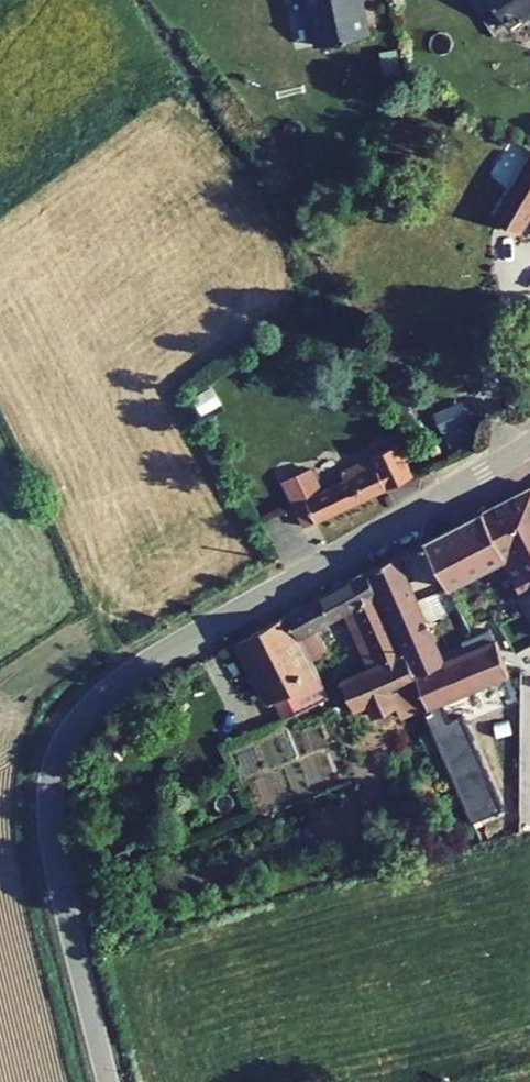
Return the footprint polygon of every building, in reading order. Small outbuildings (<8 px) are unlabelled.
[(304,1),(316,61),(367,51),(357,0),(310,0),(304,1)] [(529,27),(529,0),(483,0),(478,3),(505,44),(529,27)] [(387,88),(403,84),(399,63),(383,67),(387,88)] [(524,244),(529,234),(529,179),(500,230),(524,244)] [(450,407),(432,416),(449,450),(467,442),(450,407)] [(395,458),(369,472),(386,503),(412,489),(395,458)] [(308,484),(291,493),(315,540),(386,503),(369,472),(337,489),(341,496),(320,507),(308,484)] [(291,493),(279,499),(303,546),(315,540),(291,493)] [(425,559),(449,606),(508,576),(529,620),(529,506),(425,559)] [(369,585),(408,665),(425,708),(432,728),(489,706),(514,696),(500,658),(448,678),(397,571),(369,585)] [(365,587),(287,627),(309,673),(327,665),(316,641),(345,628),(371,683),(341,697),(354,724),(368,718),(374,730),(425,708),(408,665),(403,668),(365,587)] [(309,673),(287,627),(237,653),(268,712),(278,707),(288,728),(326,710),(309,673)] [(489,706),(432,728),(487,855),(529,837),(529,800),(489,706)]
